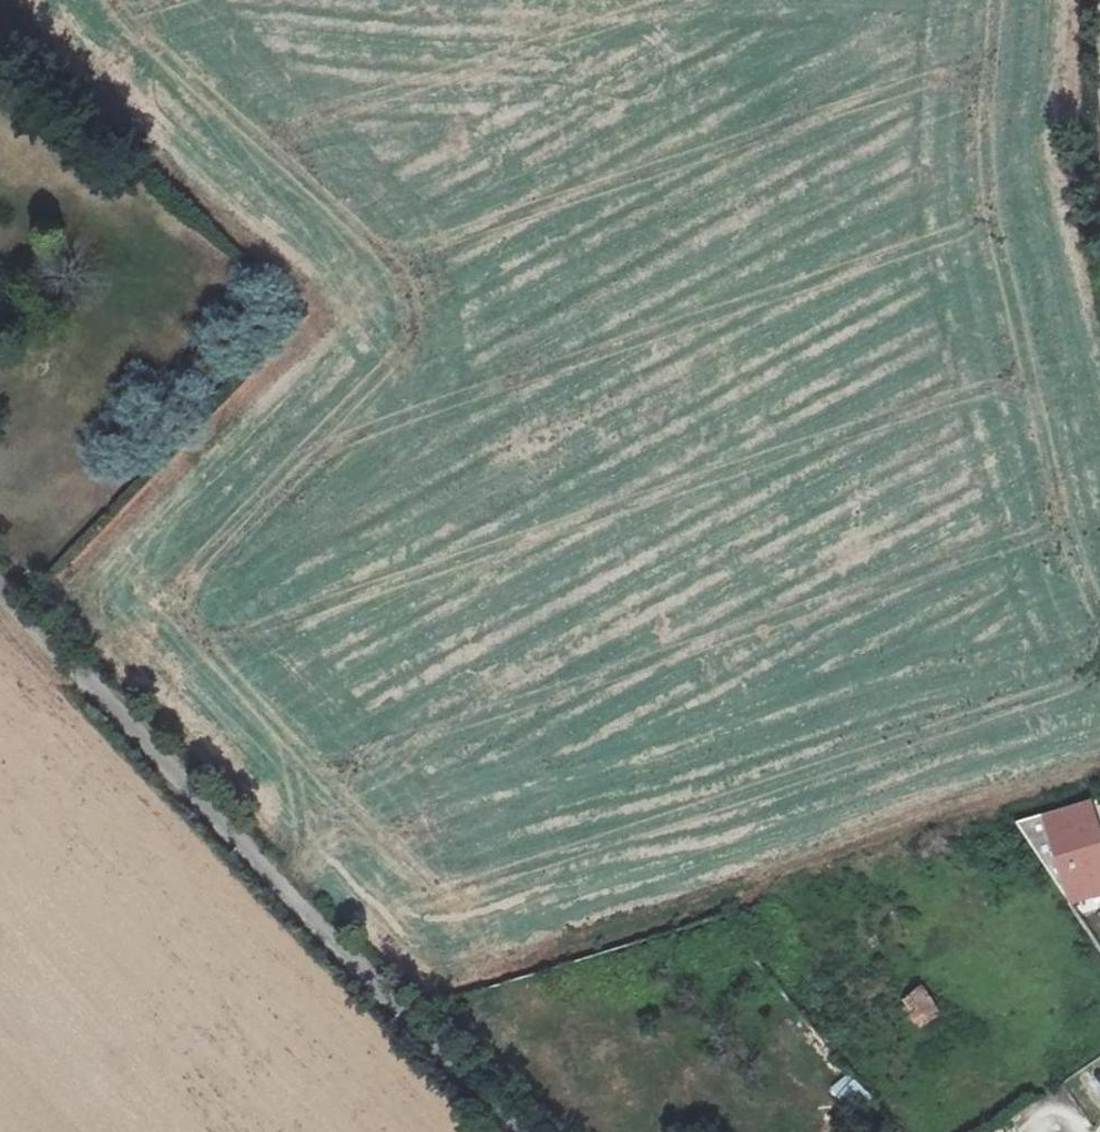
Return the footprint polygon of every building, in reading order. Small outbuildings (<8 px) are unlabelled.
[(1027,819),(1055,910),(1099,897),(1099,830),(1091,799),(1027,819)] [(901,1001),(918,1028),(937,1017),(921,989),(901,1001)] [(850,1110),(867,1094),(847,1073),(830,1088),(850,1110)]
